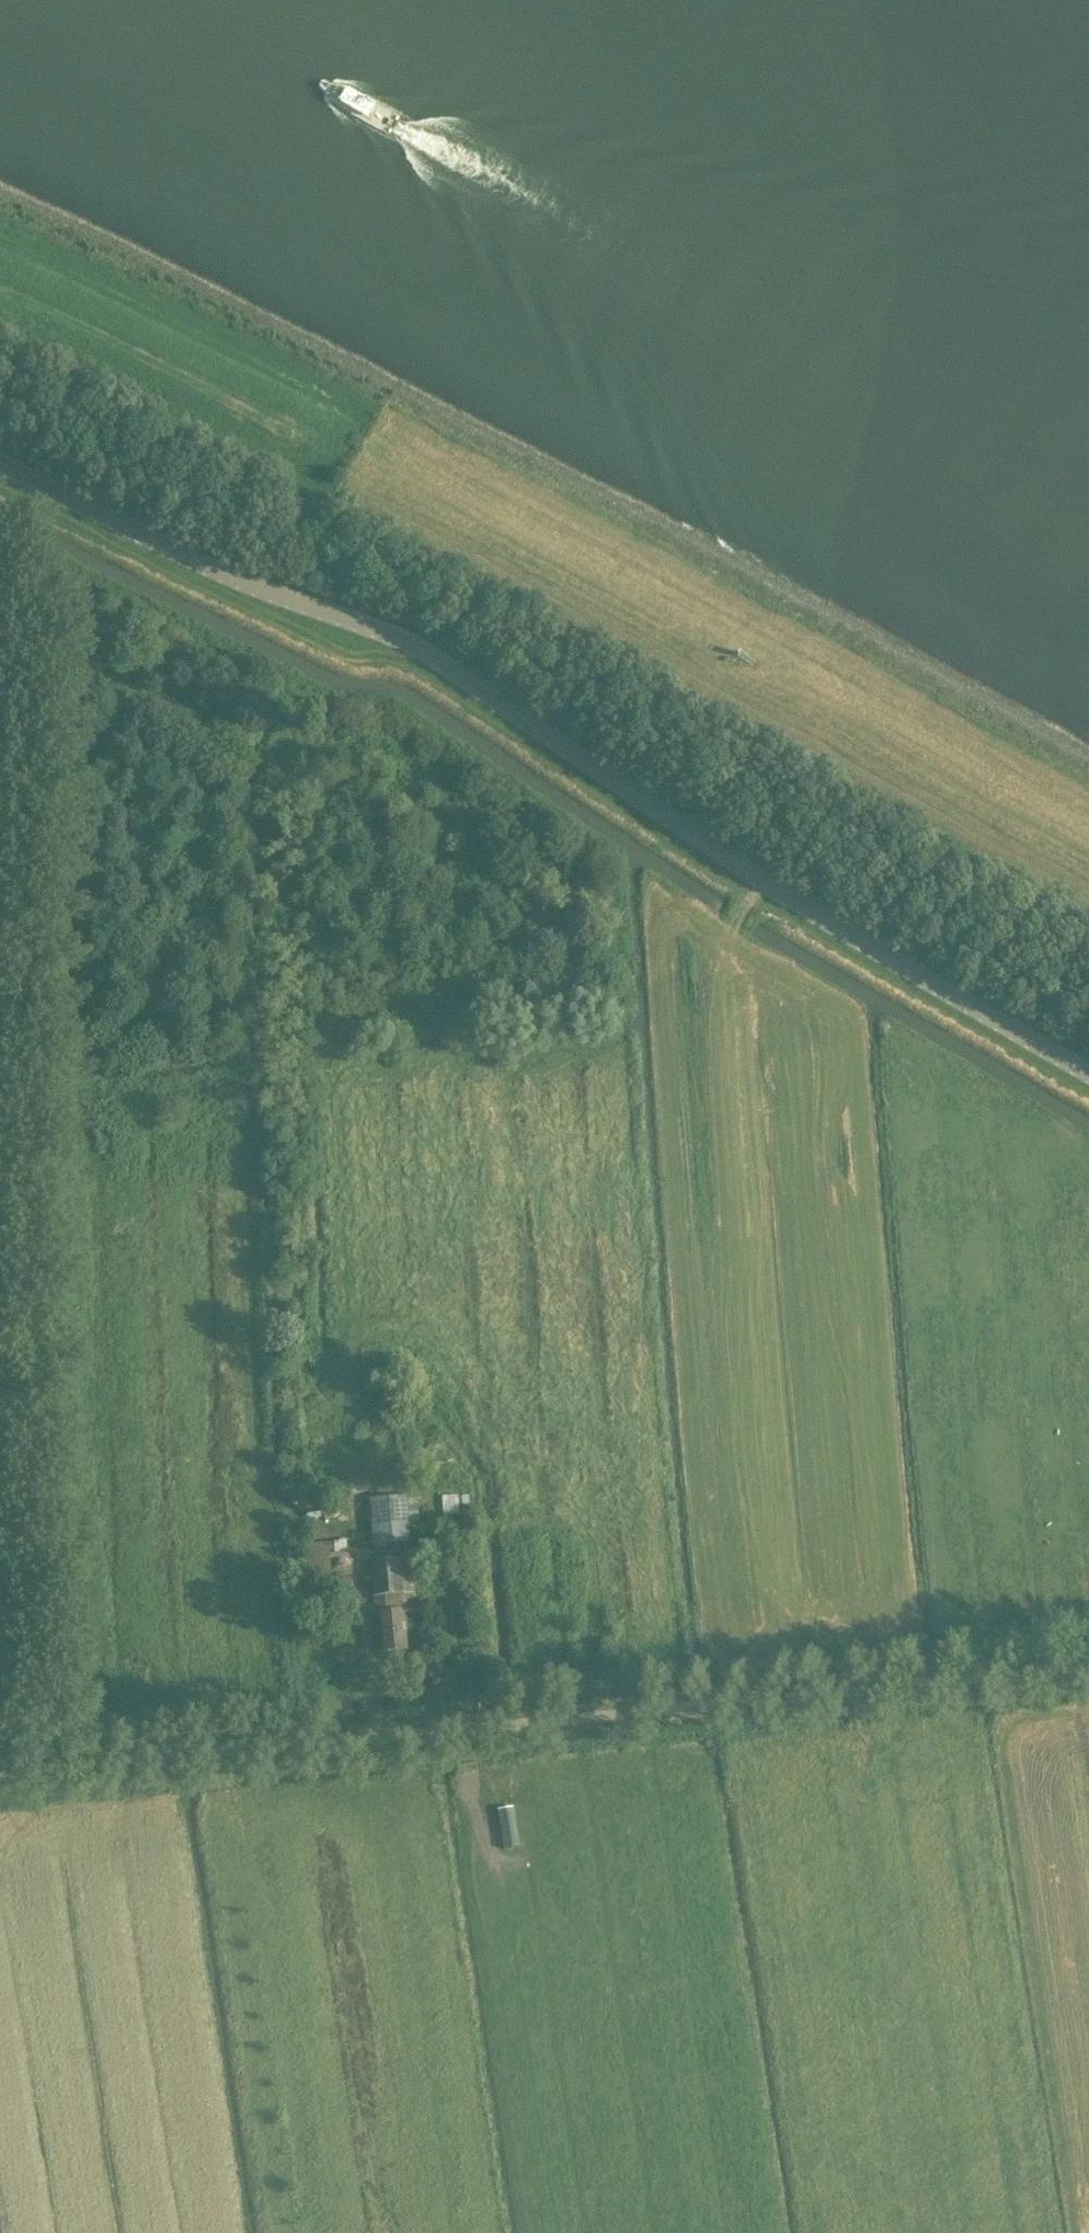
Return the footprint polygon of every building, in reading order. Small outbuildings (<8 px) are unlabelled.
[(410,1543),(409,1529),(419,1529),(416,1496),(368,1500),(372,1545),(410,1543)] [(334,1579),(332,1541),(300,1543),(302,1580),(334,1579)] [(404,1622),(404,1612),(415,1611),(412,1582),(411,1561),(371,1564),(372,1575),(375,1615),(378,1654),(408,1653),(408,1651),(418,1651),(416,1622),(404,1622)] [(511,1806),(498,1808),(505,1846),(517,1844),(511,1806)]
